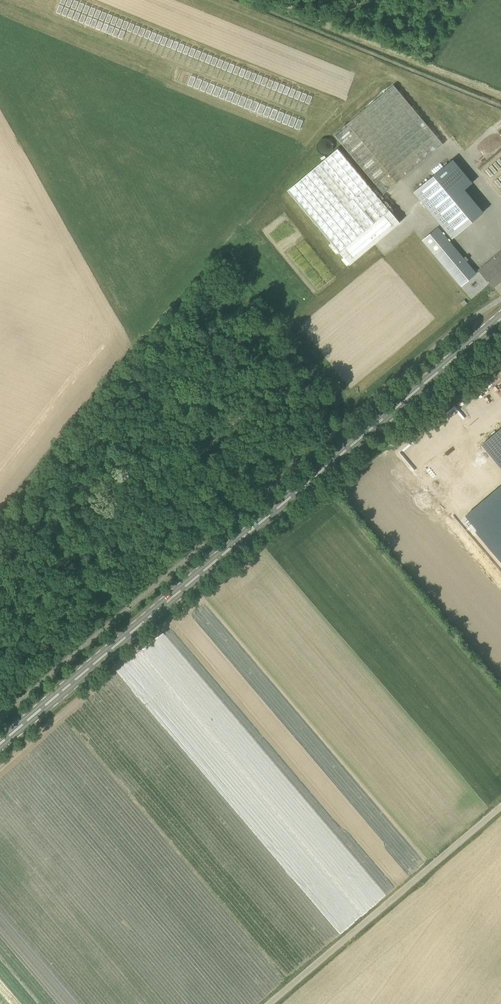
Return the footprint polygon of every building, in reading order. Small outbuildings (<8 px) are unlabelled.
[(384,193),(443,143),(394,84),(334,134),(384,193)] [(290,188),(352,262),(402,221),(339,147),(290,188)] [(452,238),(483,212),(464,189),(444,166),(414,192),(452,238)] [(461,286),(476,273),(438,227),(422,240),(461,286)] [(480,270),(484,275),(493,287),(496,285),(500,281),(500,280),(500,252),(480,270)] [(483,436),(500,460),(500,422),(483,436)] [(463,518),(500,564),(500,487),(463,518)]
